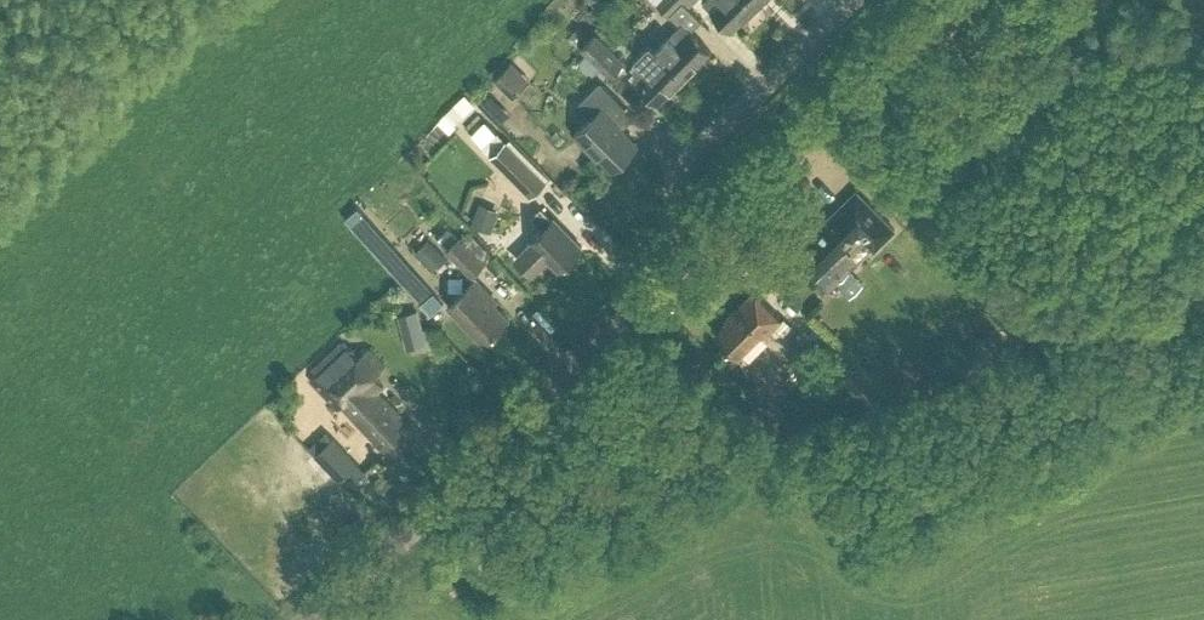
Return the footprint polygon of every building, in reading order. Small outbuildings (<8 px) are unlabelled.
[(669,13),(682,0),(657,0),(669,13)] [(757,3),(754,0),(703,0),(732,29),(758,3),(757,3)] [(649,41),(668,61),(684,77),(710,51),(681,21),(657,46),(650,40),(649,41)] [(600,65),(609,74),(623,61),(596,33),(582,46),(586,51),(600,65)] [(684,77),(668,61),(649,41),(634,55),(642,63),(630,75),(658,103),(684,77)] [(593,72),(600,65),(586,51),(579,58),(593,72)] [(495,77),(513,95),(525,83),(507,65),(495,77)] [(592,117),(574,134),(586,146),(589,143),(599,153),(613,167),(637,143),(622,128),(620,126),(609,115),(621,102),(600,81),(578,103),(592,117)] [(486,120),(472,132),(483,144),(496,131),(497,130),(487,119),(486,120)] [(446,156),(460,143),(445,127),(431,141),(446,156)] [(530,195),(544,183),(518,155),(504,140),(491,153),(505,167),(530,195)] [(366,203),(373,217),(384,211),(377,198),(366,203)] [(796,252),(817,273),(830,287),(857,261),(873,245),(875,247),(896,227),(883,213),(883,214),(872,224),(847,198),(846,199),(806,238),(809,240),(796,252)] [(492,230),(500,208),(480,200),(471,222),(492,230)] [(400,279),(430,313),(444,301),(358,205),(346,216),(345,217),(400,279)] [(532,239),(534,241),(519,255),(522,257),(519,260),(529,271),(532,268),(534,271),(549,258),(559,269),(584,245),(554,214),(551,218),(541,207),(531,216),(543,229),(532,239)] [(472,275),(484,263),(460,237),(447,249),(472,275)] [(448,256),(431,238),(417,251),(434,269),(448,256)] [(448,305),(484,342),(509,318),(488,296),(490,293),(476,278),(448,305)] [(765,333),(780,319),(753,290),(722,319),(726,323),(715,333),(737,355),(763,330),(765,333)] [(417,308),(398,314),(407,346),(426,340),(423,327),(417,308)] [(819,353),(867,401),(879,389),(831,341),(819,353)] [(343,403),(356,418),(403,467),(431,440),(413,420),(408,424),(378,392),(383,385),(375,374),(385,364),(369,347),(360,356),(342,342),(311,371),(338,404),(343,403)] [(737,380),(747,389),(755,381),(746,371),(737,380)] [(932,397),(945,389),(937,374),(924,381),(932,397)] [(745,391),(756,401),(760,406),(771,394),(756,380),(755,381),(747,389),(745,391)] [(367,470),(334,434),(315,452),(339,478),(349,468),(359,478),(367,470)] [(500,579),(507,572),(498,562),(491,568),(500,579)]
